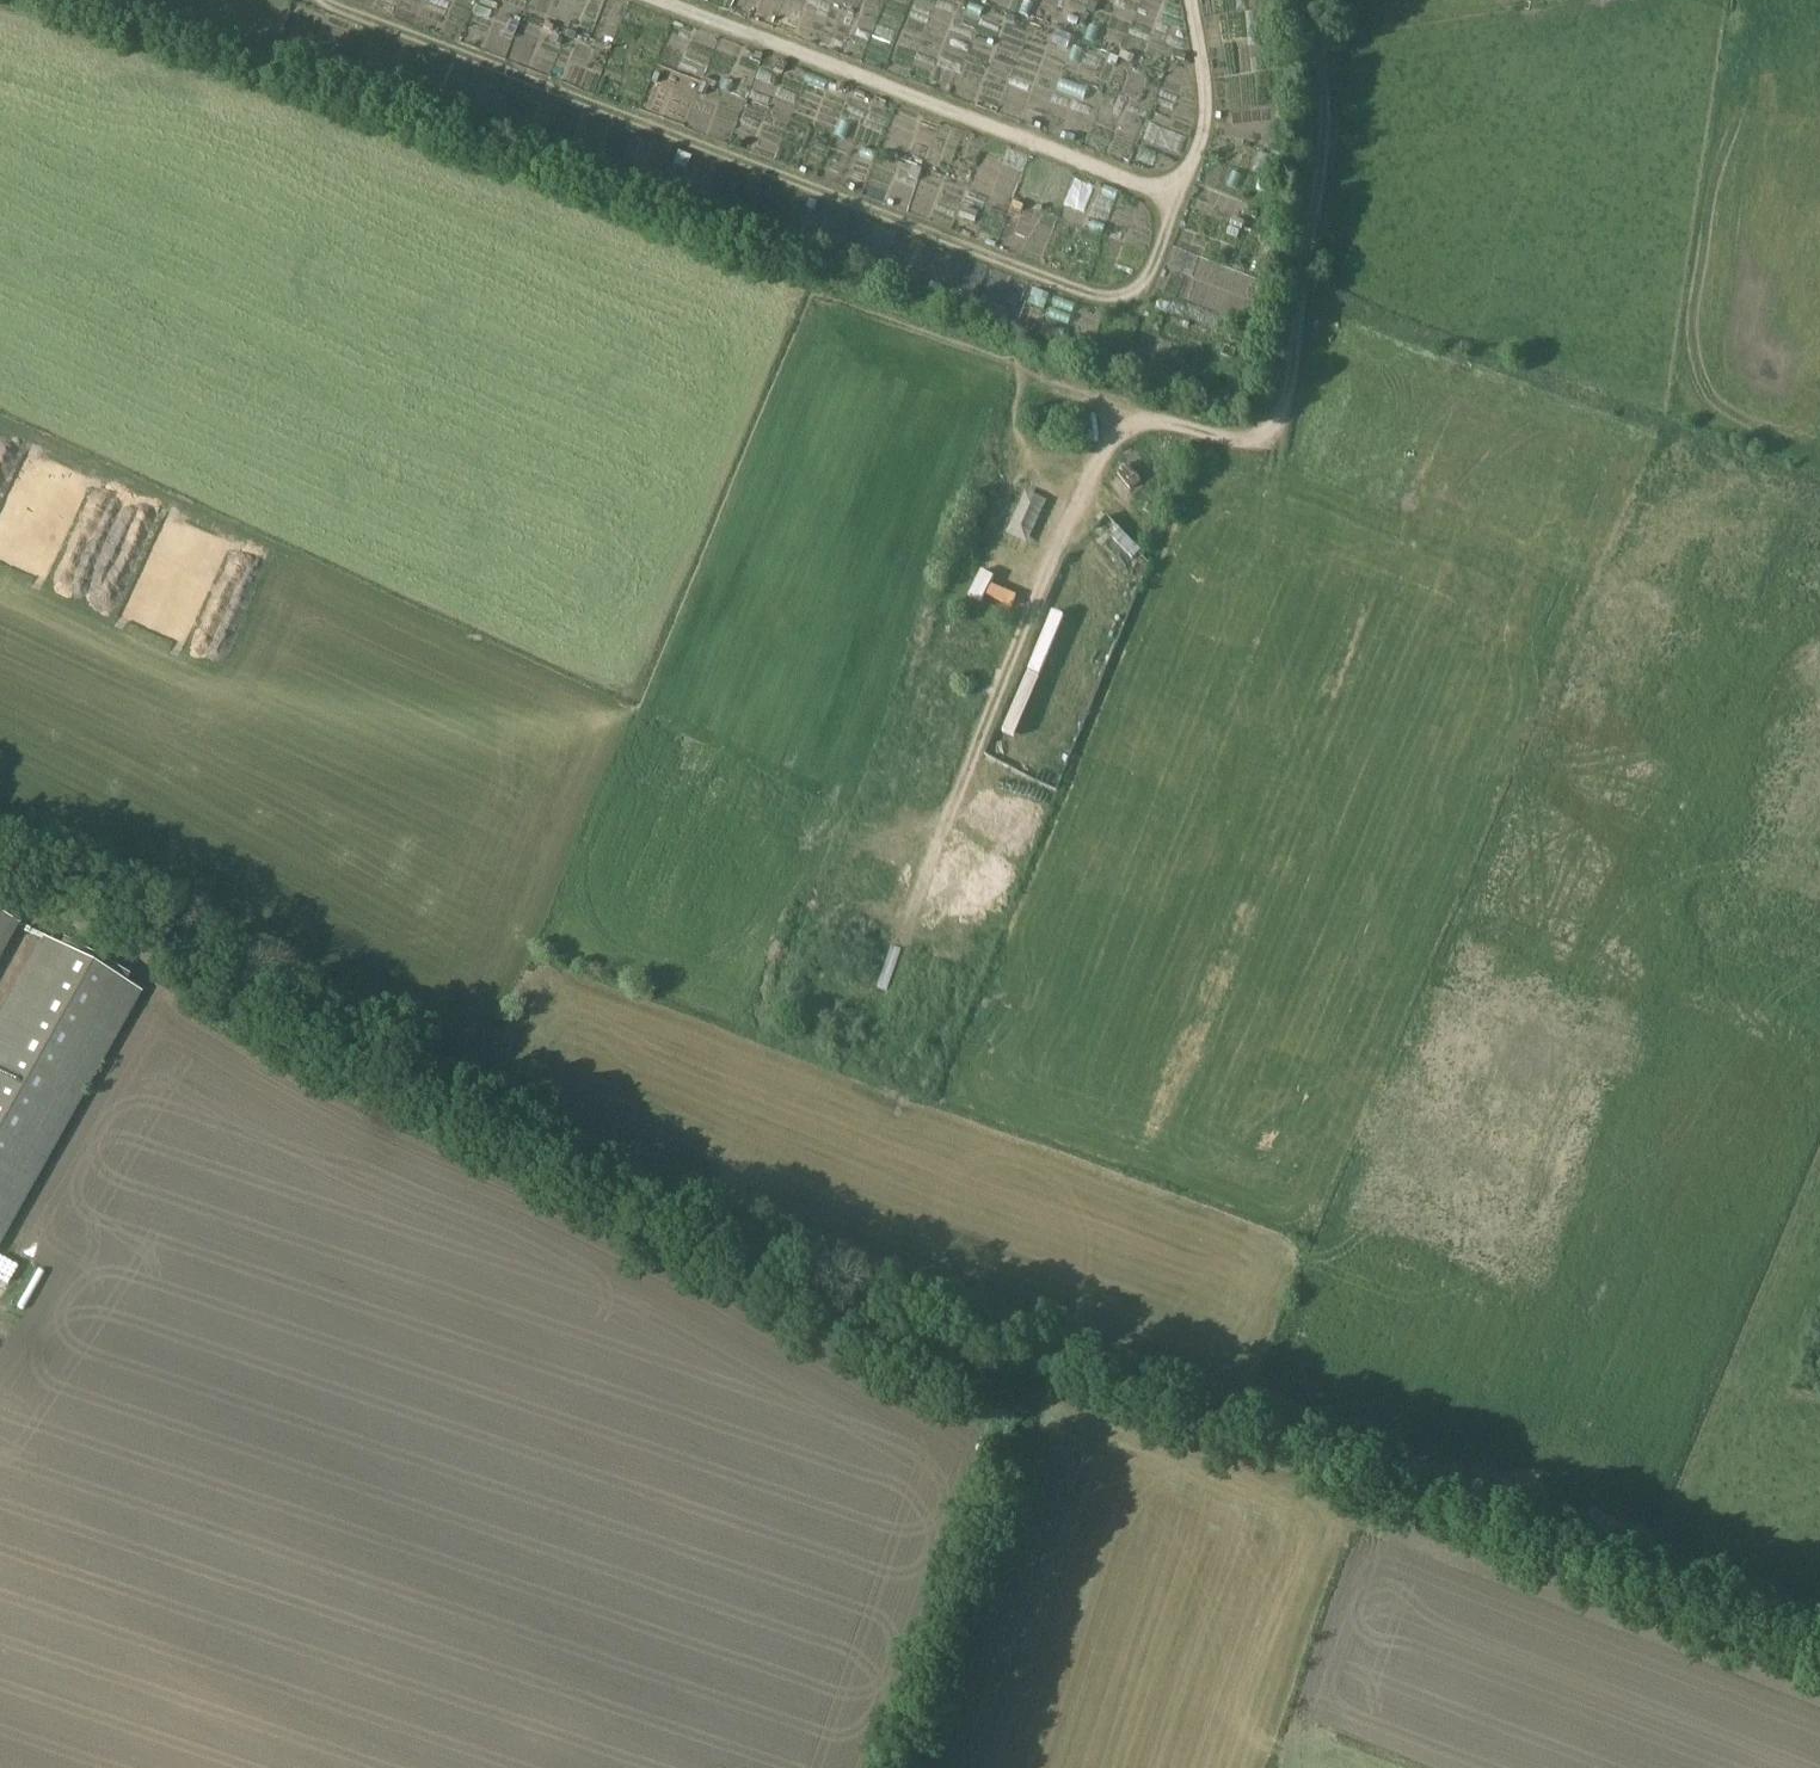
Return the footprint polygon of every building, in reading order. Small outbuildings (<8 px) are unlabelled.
[(1112,8),(1107,24),(1123,30),(1128,14),(1112,8)] [(1147,35),(1173,46),(1178,35),(1153,23),(1147,35)] [(1227,192),(1242,196),(1249,170),(1234,166),(1227,192)] [(18,923),(0,913),(0,954),(18,923)] [(142,993),(44,939),(0,1018),(0,1248),(142,993)]
